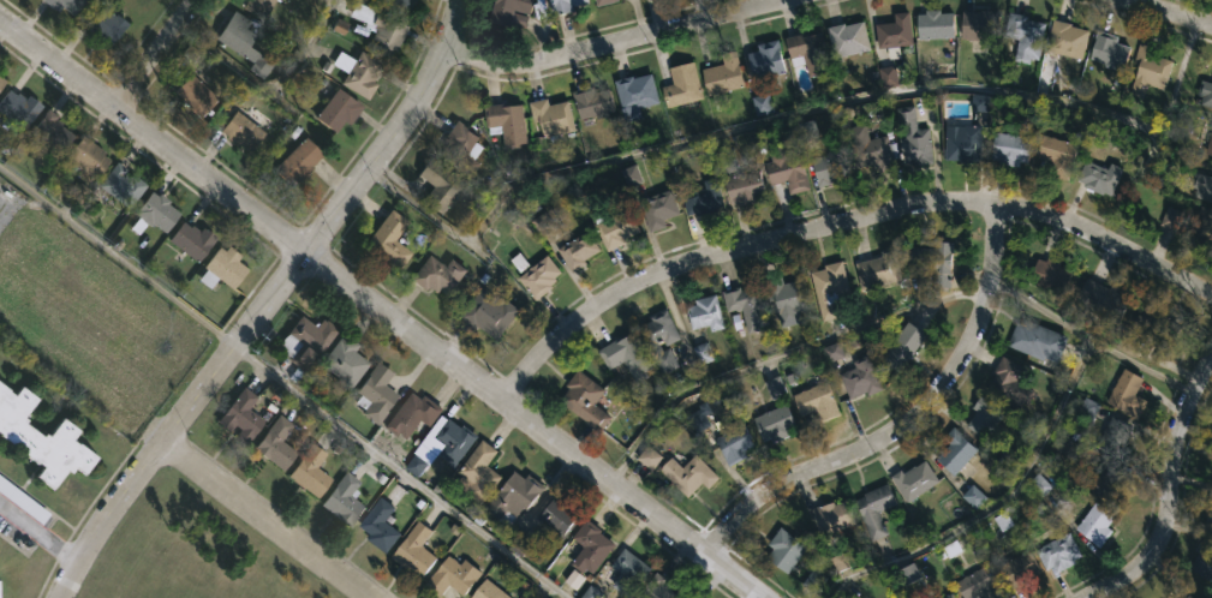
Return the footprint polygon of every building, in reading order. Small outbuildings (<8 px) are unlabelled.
[(60,12),(45,0),(89,0),(77,16),(64,6),(60,12)] [(245,8),(249,0),(276,0),(267,19),(245,8)] [(384,10),(387,0),(416,0),(414,6),(413,5),(411,12),(407,11),(405,17),(384,10)] [(492,4),(482,0),(536,0),(532,16),(515,11),(511,28),(488,22),(492,4)] [(555,17),(551,0),(590,0),(591,2),(575,7),(575,11),(556,16),(555,17)] [(406,36),(395,60),(370,49),(377,31),(365,26),(368,23),(352,16),(357,2),(410,26),(406,36)] [(105,7),(129,24),(113,47),(88,25),(102,6),(105,7)] [(275,62),(264,79),(247,70),(252,61),(216,38),(234,10),(251,19),(246,28),(257,34),(249,46),(275,62)] [(938,10),(938,13),(951,13),(953,38),(915,41),(914,16),(923,14),(923,11),(938,10)] [(997,11),(996,38),(960,37),(961,12),(997,11)] [(896,47),(874,49),(873,24),(892,23),(891,13),(907,12),(909,47),(896,47)] [(1044,23),(1035,60),(1003,53),(1007,37),(1002,36),(1007,12),(1026,16),(1025,19),(1044,23)] [(1087,31),(1080,60),(1044,50),(1052,19),(1087,31)] [(861,20),(867,48),(830,56),(824,28),(861,20)] [(818,29),(829,72),(806,78),(804,65),(789,68),(782,38),(818,29)] [(1128,48),(1121,70),(1115,67),(1114,70),(1101,66),(1101,64),(1087,58),(1095,30),(1116,37),(1114,43),(1128,48)] [(762,79),(751,82),(745,54),(757,52),(754,44),(776,40),(783,74),(762,79)] [(1172,55),(1162,90),(1126,78),(1138,43),(1172,55)] [(362,50),(388,66),(370,100),(341,84),(348,72),(333,64),(341,50),(357,59),(362,50)] [(742,88),(706,96),(700,70),(721,65),(718,54),(734,50),(742,88)] [(701,98),(664,108),(658,88),(670,84),(665,68),(692,61),(701,98)] [(878,68),(880,88),(897,87),(895,66),(878,68)] [(219,97),(202,115),(175,90),(192,72),(219,97)] [(652,72),(659,101),(623,110),(615,79),(652,72)] [(1211,84),(1211,80),(1211,109),(1199,104),(1206,82),(1211,84)] [(356,116),(351,124),(346,120),(336,132),(316,115),(339,85),(364,106),(356,116)] [(595,85),(597,92),(611,88),(617,109),(610,112),(610,115),(599,119),(598,115),(583,120),(574,91),(595,85)] [(24,130),(0,110),(0,99),(11,86),(18,92),(19,90),(26,97),(30,92),(44,104),(24,130)] [(751,97),(756,117),(773,113),(768,94),(751,97)] [(970,112),(988,113),(989,95),(971,94),(970,112)] [(548,98),(549,106),(568,101),(577,131),(562,134),(563,140),(553,143),(551,137),(545,138),(541,121),(535,124),(530,103),(548,98)] [(508,103),(508,107),(524,104),(529,146),(506,149),(504,132),(491,134),(486,106),(508,103)] [(914,126),(915,130),(927,128),(930,160),(898,162),(897,139),(903,139),(903,128),(895,130),(894,107),(913,106),(914,126)] [(76,134),(61,154),(31,130),(49,107),(59,114),(56,116),(64,122),(62,124),(76,134)] [(269,131),(252,153),(240,143),(239,145),(221,130),(238,107),(269,131)] [(482,162),(472,177),(441,155),(450,142),(444,137),(458,119),(482,137),(478,140),(485,146),(477,159),(482,162)] [(1202,154),(1211,123),(1211,157),(1202,154)] [(862,124),(866,140),(885,136),(891,166),(855,174),(844,127),(862,124)] [(980,126),(979,161),(974,161),(974,163),(943,161),(944,137),(960,138),(960,126),(980,126)] [(112,160),(95,181),(78,168),(73,173),(65,166),(67,161),(66,160),(84,133),(107,151),(105,154),(112,160)] [(314,171),(294,190),(274,168),(306,136),(323,154),(312,166),(316,169),(314,171)] [(991,136),(1028,138),(1026,165),(989,161),(991,136)] [(1041,136),(1059,142),(1059,140),(1077,148),(1067,181),(1046,174),(1050,165),(1034,159),(1041,136)] [(820,186),(816,187),(808,159),(826,154),(825,149),(844,145),(853,177),(820,186)] [(781,151),(783,157),(800,154),(808,191),(788,196),(784,183),(769,186),(763,163),(769,162),(768,155),(781,151)] [(1121,171),(1107,197),(1092,191),(1091,195),(1083,191),(1085,189),(1081,187),(1082,185),(1074,181),(1086,155),(1121,171)] [(464,196),(461,199),(459,197),(452,208),(449,205),(443,214),(424,198),(435,184),(420,172),(434,156),(467,183),(465,184),(470,189),(464,196)] [(148,184),(130,208),(112,193),(103,204),(97,199),(105,190),(98,185),(118,160),(148,184)] [(641,182),(635,165),(619,170),(626,188),(641,182)] [(758,202),(736,208),(735,204),(728,205),(721,179),(757,171),(763,195),(756,196),(758,202)] [(1194,173),(1211,179),(1211,204),(1193,197),(1195,190),(1189,187),(1194,173)] [(714,213),(692,217),(691,214),(683,216),(679,195),(703,189),(700,181),(714,178),(721,207),(712,209),(714,213)] [(155,191),(157,193),(160,191),(171,199),(168,202),(180,211),(167,231),(154,221),(151,225),(149,222),(141,233),(132,227),(141,216),(136,213),(153,190),(155,191)] [(652,231),(646,232),(635,201),(669,190),(677,215),(661,220),(663,227),(652,231)] [(629,207),(641,231),(622,240),(623,244),(611,250),(593,213),(607,207),(611,216),(629,207)] [(1158,226),(1176,233),(1184,214),(1165,207),(1158,226)] [(1199,207),(1211,212),(1211,247),(1194,240),(1198,232),(1190,228),(1199,207)] [(410,258),(401,270),(365,245),(390,209),(408,222),(395,240),(413,253),(410,258)] [(542,238),(556,230),(546,212),(531,221),(542,238)] [(191,226),(193,223),(202,229),(204,227),(217,237),(199,262),(169,240),(184,221),(191,226)] [(575,271),(574,273),(560,247),(593,228),(608,253),(575,271)] [(951,243),(948,275),(932,274),(932,277),(919,277),(919,274),(904,274),(906,264),(908,264),(909,247),(931,249),(931,241),(951,243)] [(232,244),(244,255),(239,259),(250,269),(234,288),(223,279),(214,291),(199,279),(208,268),(204,265),(221,245),(226,249),(232,244)] [(864,291),(860,292),(853,264),(878,257),(877,252),(891,249),(900,281),(864,291)] [(520,251),(533,267),(548,255),(562,273),(555,277),(560,283),(550,291),(554,294),(544,303),(541,298),(536,300),(519,279),(525,274),(523,271),(520,273),(511,259),(520,251)] [(430,253),(446,264),(452,257),(468,269),(449,295),(440,288),(437,291),(428,286),(426,288),(413,277),(430,253)] [(1045,258),(1058,263),(1057,268),(1069,273),(1061,294),(1028,282),(1037,259),(1044,262),(1045,258)] [(829,319),(819,322),(807,273),(823,269),(822,265),(840,261),(847,293),(835,295),(841,317),(829,319)] [(777,279),(780,285),(800,280),(807,310),(796,312),(799,324),(778,329),(771,300),(768,301),(763,282),(777,279)] [(1099,285),(1106,288),(1107,286),(1129,297),(1116,324),(1077,305),(1091,280),(1099,285)] [(484,287),(496,297),(498,293),(521,310),(498,339),(479,324),(478,327),(462,315),(479,293),(478,292),(484,287)] [(757,287),(766,325),(756,328),(757,331),(742,335),(736,311),(724,315),(720,292),(738,287),(739,292),(757,287)] [(715,295),(722,329),(709,333),(708,327),(689,330),(685,307),(693,305),(692,300),(715,295)] [(1153,343),(1152,346),(1140,340),(1142,334),(1130,328),(1140,309),(1165,322),(1153,343)] [(679,339),(658,349),(659,352),(667,348),(676,365),(652,378),(647,370),(643,372),(645,376),(633,383),(625,369),(611,377),(595,349),(617,336),(619,340),(628,334),(631,339),(638,334),(634,329),(663,310),(679,339)] [(304,313),(318,325),(323,318),(339,330),(308,373),(304,372),(297,383),(280,371),(291,357),(283,352),(283,341),(304,313)] [(1021,319),(1064,339),(1055,363),(1041,358),(1040,361),(1004,346),(1014,323),(1019,325),(1021,319)] [(907,360),(897,375),(878,360),(904,323),(924,336),(907,360)] [(370,363),(348,394),(318,372),(346,334),(362,345),(356,353),(370,363)] [(713,360),(705,342),(691,347),(699,366),(713,360)] [(821,348),(825,363),(844,359),(840,343),(821,348)] [(1032,391),(1023,406),(987,385),(995,373),(991,371),(1001,354),(1021,366),(1013,381),(1032,391)] [(880,389),(865,396),(862,391),(847,399),(837,375),(853,367),(850,363),(865,355),(880,389)] [(400,396),(388,413),(386,411),(377,423),(364,413),(366,411),(356,402),(362,394),(358,391),(380,360),(394,371),(386,383),(401,394),(400,396)] [(602,430),(560,400),(569,385),(567,383),(578,369),(605,388),(595,402),(613,415),(602,430)] [(1144,401),(1134,419),(1103,402),(1122,369),(1141,379),(1133,394),(1144,401)] [(763,382),(771,401),(787,395),(779,376),(763,382)] [(825,381),(838,414),(819,421),(814,408),(798,415),(789,395),(825,381)] [(41,466),(0,436),(0,384),(7,389),(6,390),(11,394),(18,384),(36,397),(22,417),(25,419),(23,421),(40,435),(42,431),(46,435),(59,415),(78,430),(70,439),(74,443),(77,441),(96,455),(82,474),(72,468),(68,473),(62,468),(48,490),(32,478),(41,466)] [(264,419),(245,442),(217,419),(244,385),(257,396),(249,406),(264,419)] [(412,390),(423,399),(426,394),(446,408),(434,425),(424,419),(410,438),(401,432),(399,436),(386,426),(412,390)] [(984,438),(963,425),(974,411),(969,407),(979,393),(1004,411),(984,438)] [(783,430),(771,435),(771,432),(759,437),(751,417),(784,402),(793,424),(783,427),(783,430)] [(686,415),(693,433),(708,426),(701,409),(686,415)] [(298,452),(283,470),(255,447),(280,413),(294,424),(282,439),(298,452)] [(453,419),(464,427),(466,424),(480,436),(455,466),(440,453),(446,444),(436,436),(450,417),(453,419)] [(1132,427),(1118,453),(1098,442),(1111,417),(1132,427)] [(729,462),(727,465),(712,438),(741,421),(753,443),(742,449),(745,454),(729,462)] [(966,461),(953,476),(935,459),(949,443),(945,439),(955,430),(977,449),(966,461)] [(503,474),(483,503),(464,489),(471,478),(460,471),(484,438),(498,448),(488,464),(503,474)] [(332,477),(317,496),(288,474),(314,442),(327,452),(316,466),(332,477)] [(636,459),(651,471),(662,457),(647,445),(636,459)] [(692,453),(717,477),(705,489),(699,482),(685,497),(656,470),(669,456),(679,466),(692,453)] [(923,460),(937,480),(906,502),(888,476),(898,468),(901,472),(923,460)] [(1116,474),(1104,497),(1083,486),(1091,472),(1098,476),(1101,467),(1116,474)] [(366,507),(351,527),(320,504),(346,468),(362,480),(354,489),(359,492),(356,498),(366,507)] [(517,470),(527,478),(531,473),(549,486),(542,495),(541,494),(529,509),(530,510),(527,513),(524,510),(513,527),(488,508),(517,470)] [(1052,487),(1037,473),(1025,485),(1040,499),(1052,487)] [(874,539),(870,542),(853,500),(862,496),(860,492),(885,482),(894,504),(877,510),(886,534),(874,539)] [(975,510),(986,498),(971,484),(960,497),(975,510)] [(580,515),(559,543),(547,533),(550,530),(533,516),(551,492),(580,515)] [(399,533),(383,552),(364,538),(366,534),(357,526),(378,496),(393,507),(388,513),(392,516),(386,524),(399,533)] [(846,498),(856,530),(838,537),(831,518),(814,524),(810,508),(830,500),(831,503),(846,498)] [(1110,530),(1098,546),(1073,527),(1093,501),(1114,515),(1105,526),(1110,530)] [(616,544),(595,573),(587,568),(584,573),(587,575),(579,587),(566,579),(575,566),(572,564),(584,548),(573,539),(587,519),(603,530),(601,532),(616,544)] [(437,556),(420,579),(392,556),(419,520),(434,531),(423,545),(437,556)] [(806,548),(786,574),(764,557),(770,548),(765,544),(778,527),(806,548)] [(1068,532),(1079,555),(1071,558),(1074,562),(1057,570),(1055,567),(1045,573),(1033,549),(1068,532)] [(650,568),(627,597),(610,584),(619,573),(609,564),(622,548),(650,568)] [(1013,591),(1007,593),(993,567),(1027,549),(1039,570),(1021,580),(1023,585),(1013,591)] [(449,555),(461,564),(466,560),(483,574),(465,597),(450,585),(440,597),(425,585),(449,555)] [(904,586),(922,578),(915,563),(897,571),(904,586)] [(1003,596),(998,597),(980,597),(978,594),(973,597),(974,597),(961,597),(953,580),(957,578),(959,579),(986,564),(1003,596)] [(661,582),(680,597),(639,597),(635,596),(655,572),(664,579),(661,582)] [(486,578),(512,597),(471,597),(486,578)] [(608,590),(601,597),(582,597),(586,592),(580,587),(585,580),(591,585),(596,580),(598,582),(608,590)]
